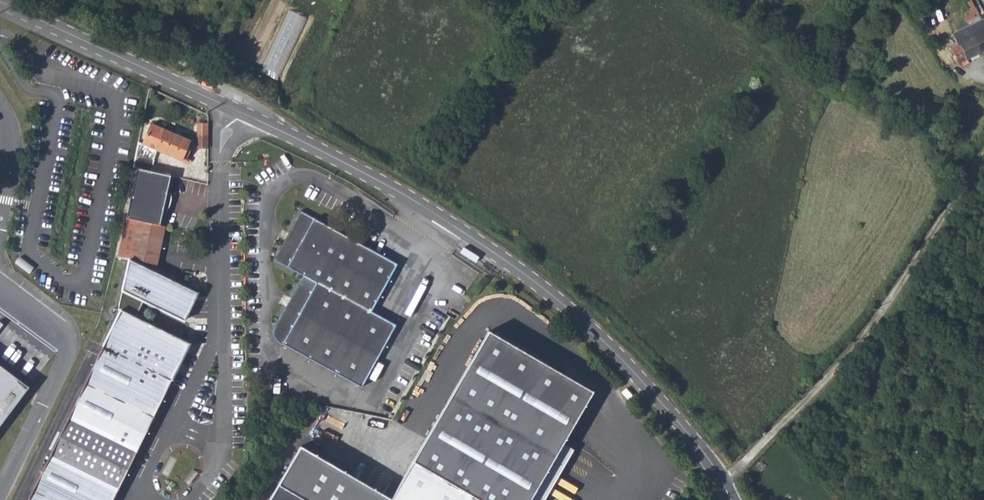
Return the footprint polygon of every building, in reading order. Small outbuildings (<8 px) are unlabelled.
[(924,7),(935,25),(946,18),(935,0),(924,7)] [(968,22),(980,15),(972,1),(966,4),(968,10),(964,14),(968,22)] [(265,68),(281,75),(297,37),(296,37),(304,19),(290,13),(284,26),(287,27),(283,36),(279,34),(274,45),(275,45),(265,68)] [(983,20),(975,24),(983,40),(983,19),(983,20)] [(949,48),(958,64),(983,51),(983,40),(975,24),(970,28),(968,25),(953,34),(958,43),(949,48)] [(143,144),(154,149),(181,161),(189,142),(151,126),(143,144)] [(193,130),(193,148),(204,148),(204,130),(193,130)] [(137,141),(132,168),(151,173),(154,149),(143,144),(137,141)] [(132,168),(123,217),(150,223),(155,225),(158,209),(162,210),(163,208),(164,204),(165,202),(165,198),(165,195),(165,193),(162,192),(165,176),(151,173),(132,168)] [(402,264),(304,210),(276,259),(305,275),(373,314),(402,264)] [(123,217),(114,262),(126,264),(127,258),(154,263),(160,226),(155,225),(150,223),(123,217)] [(188,345),(185,343),(175,338),(131,317),(141,301),(180,320),(194,292),(127,258),(126,264),(117,309),(121,312),(28,499),(111,499),(188,345)] [(373,314),(305,275),(278,323),(274,333),(280,342),(362,387),(397,327),(373,314)] [(178,328),(175,338),(185,343),(188,331),(178,328)] [(482,332),(384,499),(383,499),(522,499),(554,445),(585,392),(533,361),(482,332)] [(25,392),(0,372),(0,423),(25,392)] [(554,445),(522,499),(536,499),(564,451),(554,445)] [(296,499),(383,499),(384,499),(294,447),(270,485),(296,499)] [(807,499),(817,499),(823,495),(814,483),(802,495),(807,499)] [(270,485),(271,486),(262,499),(296,499),(270,485)]
